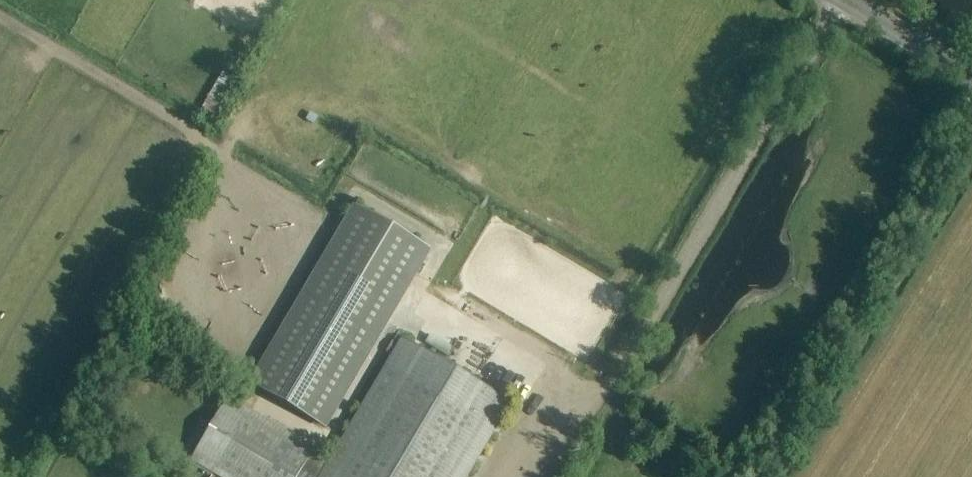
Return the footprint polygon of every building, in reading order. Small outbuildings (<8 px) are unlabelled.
[(222,72),(202,108),(217,117),(238,80),(222,72)] [(356,204),(251,378),(327,424),(432,250),(356,204)] [(456,367),(464,352),(438,336),(429,350),(456,367)] [(309,456),(313,448),(227,397),(190,460),(219,476),(467,476),(510,404),(401,340),(398,344),(392,355),(326,466),(309,456)] [(392,340),(386,351),(392,355),(398,344),(392,340)]
